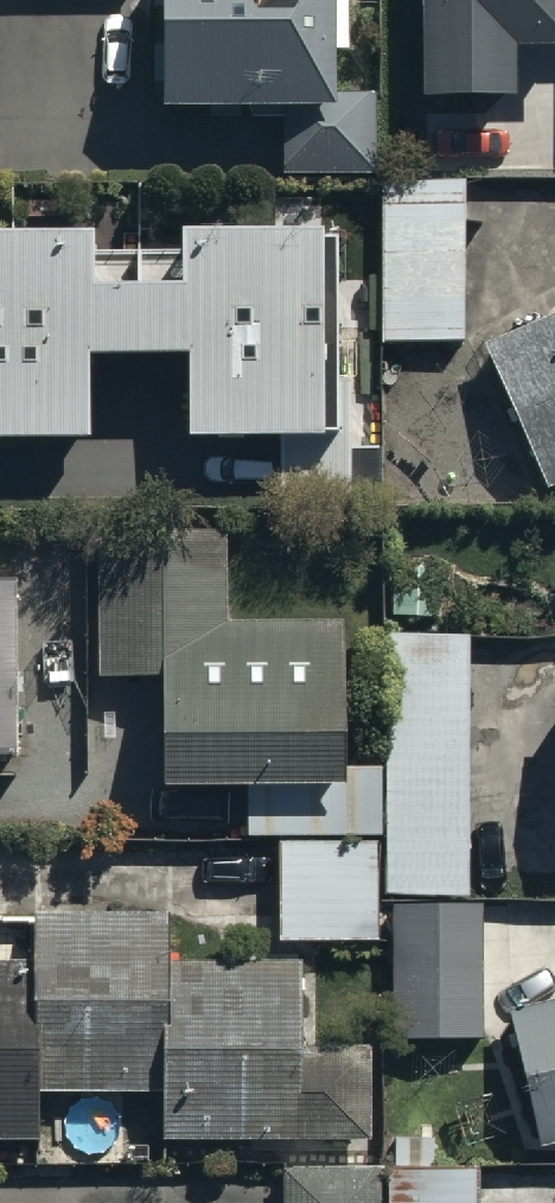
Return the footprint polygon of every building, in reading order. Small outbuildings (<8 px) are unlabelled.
[(155,106),(282,105),(282,173),(373,173),(373,85),(332,85),(332,46),(349,46),(349,0),(155,0),(155,106)] [(426,91),(515,90),(515,38),(554,37),(554,0),(426,0),(426,91)] [(466,179),(379,178),(378,342),(464,343),(466,179)] [(88,429),(86,349),(189,345),(192,437),(279,434),(282,505),(379,502),(372,281),(333,282),(332,236),(322,236),(321,196),(273,197),(274,223),(173,226),(174,250),(89,252),(89,224),(0,226),(0,432),(88,429)] [(478,342),(546,487),(554,482),(554,306),(478,342)] [(245,784),(245,832),(379,832),(379,766),(345,766),(345,617),(224,617),(224,527),(95,527),(95,672),(162,672),(162,784),(245,784)] [(447,564),(391,564),(391,616),(447,616),(447,564)] [(16,580),(0,580),(0,758),(15,758),(16,580)] [(466,629),(384,630),(386,894),(468,893),(466,629)] [(376,840),(273,840),(273,941),(376,941),(376,840)] [(483,903),(388,903),(386,1037),(481,1038),(483,903)] [(37,1132),(36,1090),(152,1087),(153,1136),(345,1133),(343,1046),(299,1047),(297,959),(162,962),(161,906),(30,908),(31,963),(0,964),(0,1133),(37,1132)] [(502,1007),(531,1145),(554,1140),(554,996),(502,1007)] [(476,1164),(417,1163),(416,1202),(475,1202),(476,1164)] [(284,1165),(284,1202),(360,1202),(360,1166),(284,1165)]
